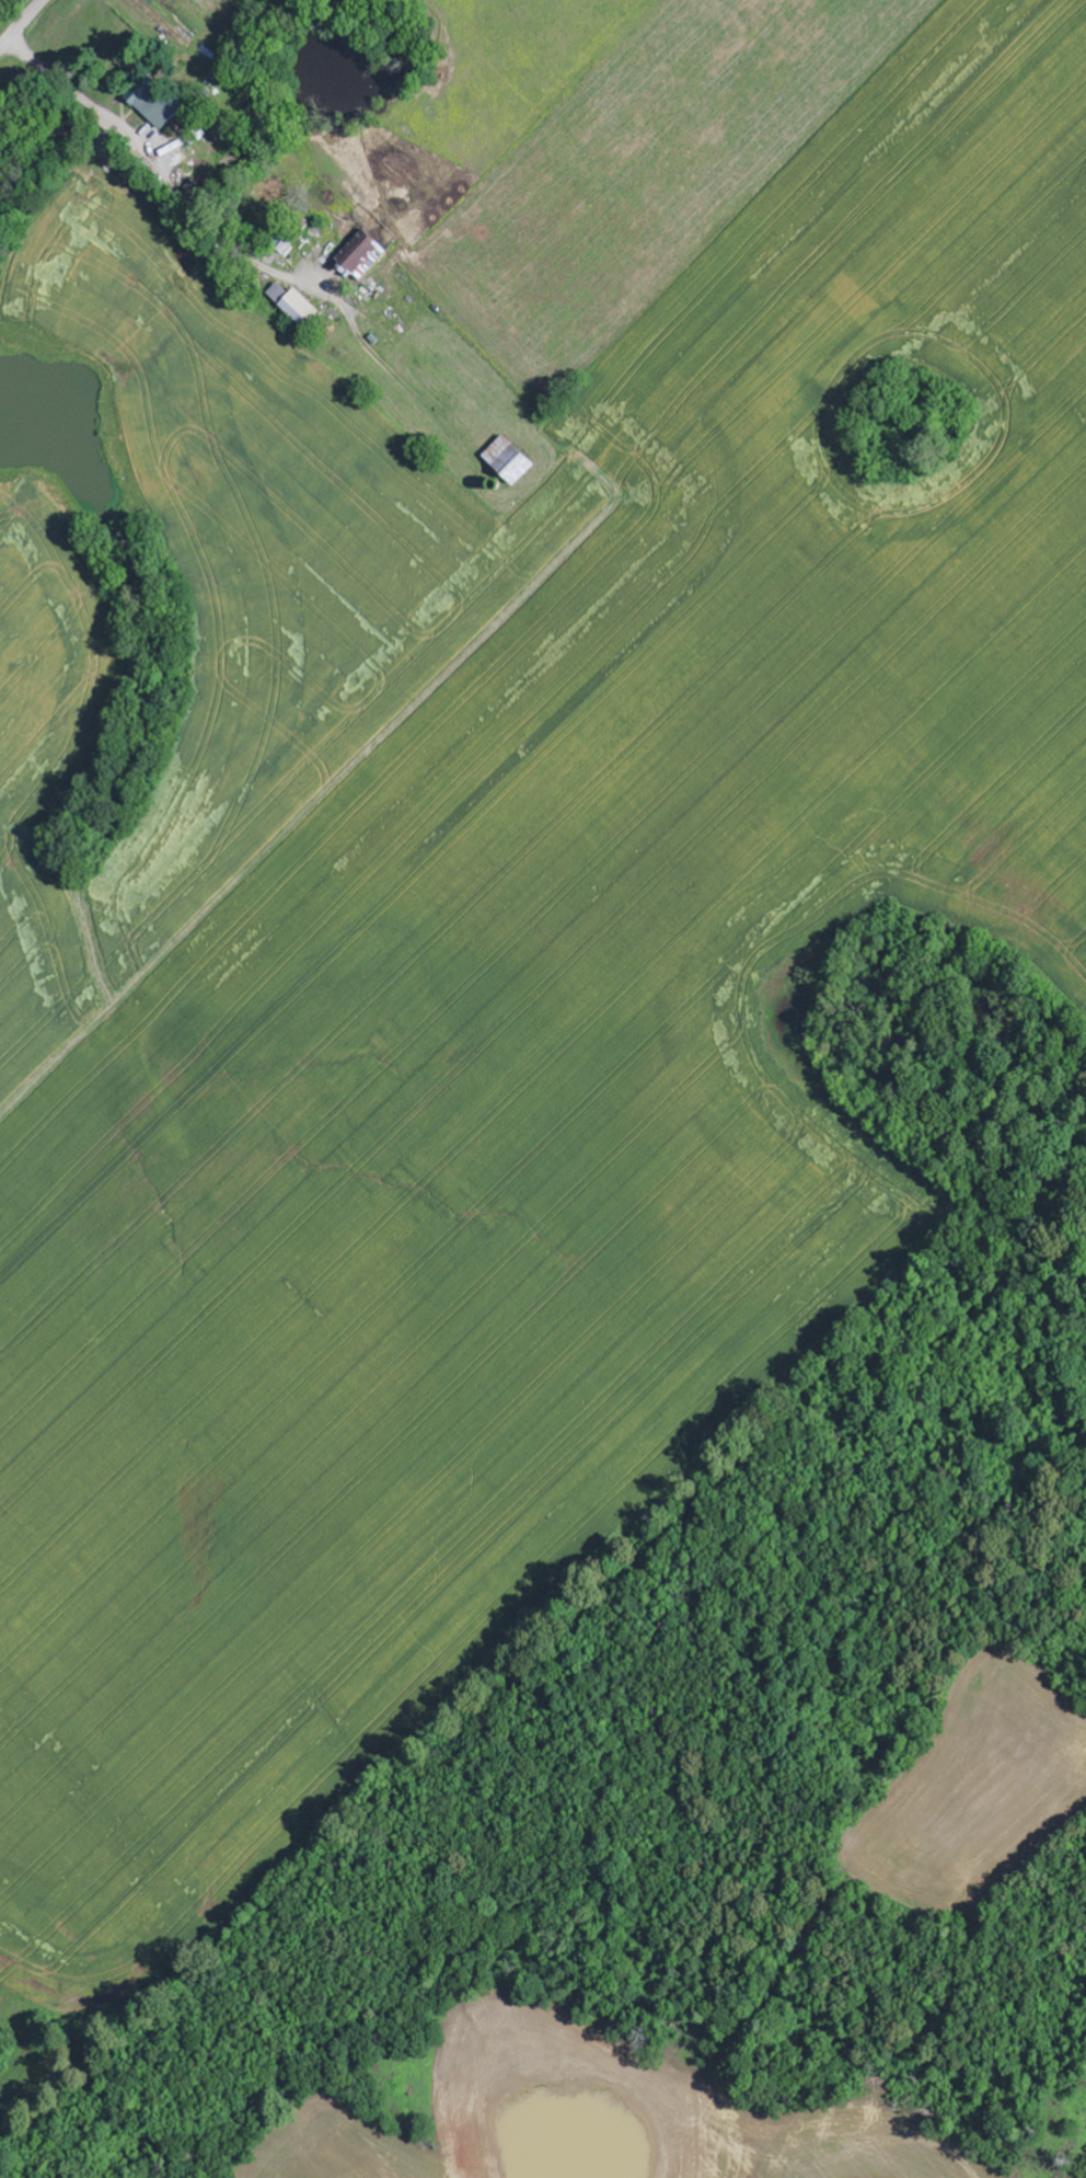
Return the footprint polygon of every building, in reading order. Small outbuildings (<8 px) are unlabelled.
[(131,102),(163,131),(185,107),(179,101),(172,108),(147,85),(131,102)] [(337,261),(359,282),(388,252),(366,231),(337,261)] [(297,288),(291,295),(279,283),(269,293),(303,329),(320,313),(297,288)] [(535,467),(507,437),(485,457),(514,487),(535,467)]
